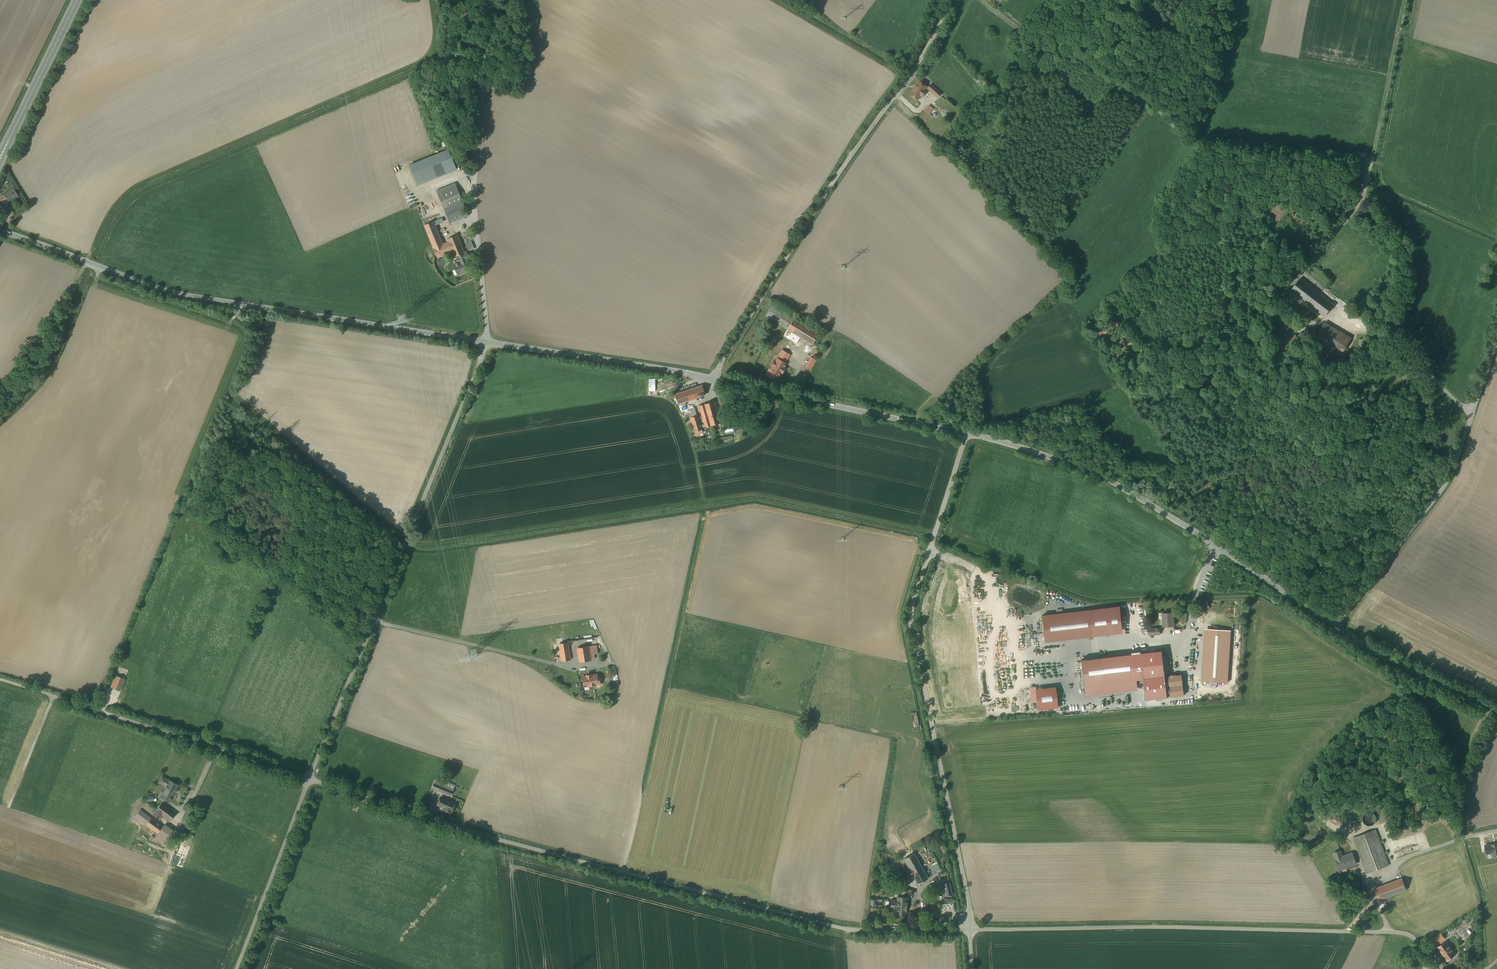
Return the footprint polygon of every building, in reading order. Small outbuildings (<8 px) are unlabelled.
[(917,100),(927,87),(920,82),(910,94),(917,100)] [(941,94),(931,84),(927,89),(937,98),(941,94)] [(923,111),(929,115),(933,108),(927,105),(923,111)] [(457,170),(449,149),(437,154),(409,165),(418,186),(457,170)] [(1365,161),(1356,159),(1354,173),(1363,174),(1365,161)] [(455,183),(437,191),(450,223),(468,216),(455,183)] [(4,194),(9,203),(19,197),(14,188),(4,194)] [(9,203),(4,194),(0,197),(0,200),(4,207),(9,204),(9,203)] [(434,221),(424,225),(434,248),(433,248),(437,257),(453,251),(455,257),(459,255),(464,253),(465,253),(457,235),(448,239),(449,242),(443,244),(434,221)] [(470,240),(465,242),(469,251),(474,249),(470,240)] [(461,262),(454,265),(458,275),(471,269),(468,260),(469,259),(468,255),(466,256),(464,253),(459,255),(461,262)] [(1300,279),(1291,290),(1307,303),(1316,291),(1300,279)] [(1280,302),(1283,294),(1272,291),(1269,299),(1280,302)] [(1334,305),(1316,291),(1307,303),(1325,316),(1334,305)] [(774,302),(767,314),(787,327),(784,332),(772,325),(765,337),(790,352),(801,334),(813,342),(820,331),(774,302)] [(1349,338),(1322,324),(1313,342),(1326,348),(1328,344),(1342,351),(1349,338)] [(1288,327),(1276,339),(1281,344),(1293,332),(1288,327)] [(779,360),(778,359),(776,362),(775,361),(773,361),(771,364),(771,366),(773,366),(770,370),(779,376),(781,372),(782,373),(785,368),(784,368),(786,364),(785,363),(787,360),(781,356),(779,360)] [(810,370),(816,360),(810,357),(805,368),(810,370)] [(678,404),(706,395),(702,385),(675,394),(678,404)] [(707,413),(717,411),(714,401),(704,404),(704,405),(699,406),(705,427),(710,426),(707,413)] [(694,407),(687,409),(688,417),(695,415),(694,407)] [(720,423),(717,411),(707,413),(710,426),(720,423)] [(698,416),(689,418),(694,437),(703,435),(698,416)] [(1055,602),(1058,594),(1049,590),(1046,597),(1055,602)] [(1120,606),(1042,615),(1045,642),(1123,633),(1120,606)] [(1173,611),(1162,612),(1163,627),(1174,626),(1173,611)] [(1146,628),(1146,636),(1159,635),(1158,627),(1146,628)] [(1230,631),(1203,629),(1199,681),(1226,683),(1230,631)] [(567,643),(557,645),(559,661),(569,659),(567,643)] [(596,645),(576,648),(578,662),(594,660),(594,655),(597,654),(596,645)] [(1165,674),(1162,646),(1150,647),(1150,649),(1153,671),(1155,696),(1167,694),(1167,689),(1184,687),(1182,672),(1165,674)] [(1150,649),(1083,656),(1085,679),(1132,674),(1133,681),(1143,679),(1142,673),(1153,671),(1150,649)] [(596,675),(592,675),(592,674),(591,674),(587,675),(586,675),(586,676),(587,676),(583,677),(584,686),(584,687),(585,686),(589,686),(590,687),(596,686),(596,684),(600,684),(600,683),(599,677),(599,676),(599,677),(597,677),(597,675),(597,674),(596,674),(596,675)] [(125,680),(116,676),(111,687),(113,688),(120,691),(125,680)] [(1031,688),(1032,709),(1053,708),(1052,687),(1031,688)] [(1006,710),(1007,712),(1027,711),(1026,705),(1022,705),(1021,699),(1019,699),(1019,706),(1022,706),(1022,708),(1006,710)] [(916,712),(909,713),(913,727),(919,726),(916,712)] [(178,785),(161,776),(158,782),(168,788),(162,798),(168,802),(178,785)] [(447,781),(437,777),(433,788),(451,796),(455,787),(446,783),(447,781)] [(441,797),(437,805),(444,808),(443,809),(448,811),(451,813),(451,812),(452,813),(454,807),(452,806),(453,802),(441,797)] [(167,808),(161,803),(152,814),(159,819),(161,816),(169,822),(177,812),(168,806),(167,808)] [(162,824),(140,806),(133,814),(157,833),(159,830),(168,837),(174,829),(164,821),(162,824)] [(192,810),(186,808),(178,827),(184,830),(192,810)] [(1375,831),(1352,839),(1366,875),(1389,867),(1375,831)] [(183,850),(179,866),(184,867),(189,852),(183,850)] [(1340,850),(1334,853),(1336,859),(1339,869),(1356,863),(1352,853),(1342,856),(1340,850)] [(915,855),(903,861),(908,872),(901,875),(905,884),(915,879),(918,885),(927,881),(915,855)] [(930,864),(935,874),(941,871),(935,861),(930,864)] [(1400,879),(1374,890),(1378,901),(1405,891),(1400,879)] [(950,884),(942,885),(944,897),(953,895),(950,884)] [(907,898),(898,897),(897,900),(891,900),(891,908),(897,908),(897,914),(906,915),(907,901),(907,898)] [(1463,938),(1471,933),(1468,929),(1461,934),(1463,938)] [(1443,940),(1440,935),(1432,940),(1436,945),(1443,940)] [(1455,954),(1446,942),(1437,948),(1446,960),(1455,954)]
